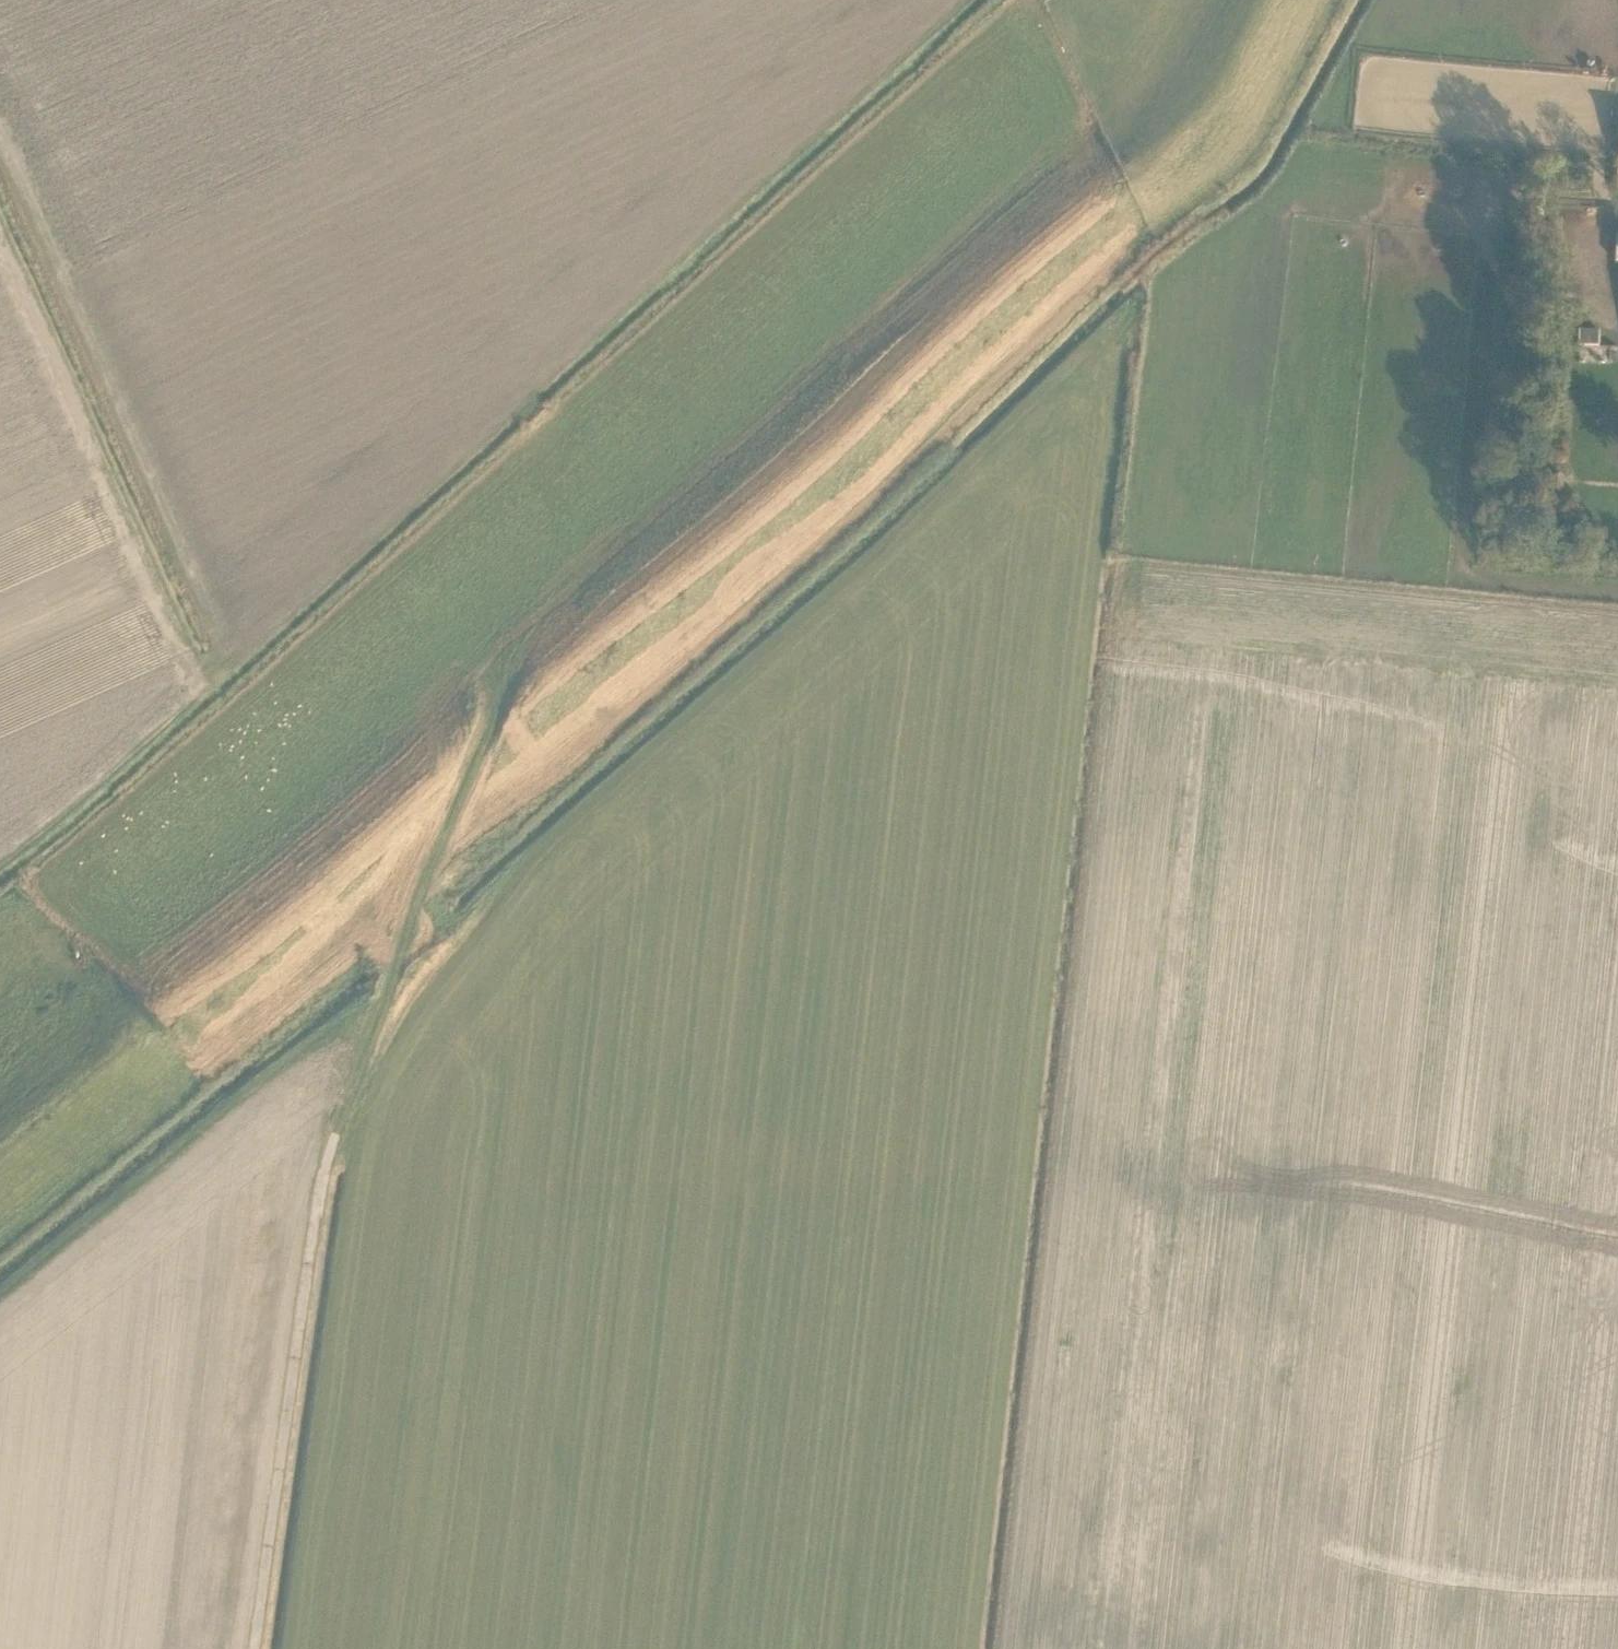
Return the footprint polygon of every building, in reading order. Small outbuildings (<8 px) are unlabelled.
[(1580,331),(1580,347),(1600,347),(1601,331),(1580,331)] [(1584,349),(1585,363),(1613,362),(1612,347),(1584,349)] [(1562,474),(1560,473),(1556,474),(1552,478),(1551,485),(1552,487),(1554,488),(1556,489),(1560,489),(1562,488),(1565,484),(1565,481),(1564,477),(1562,474)]
